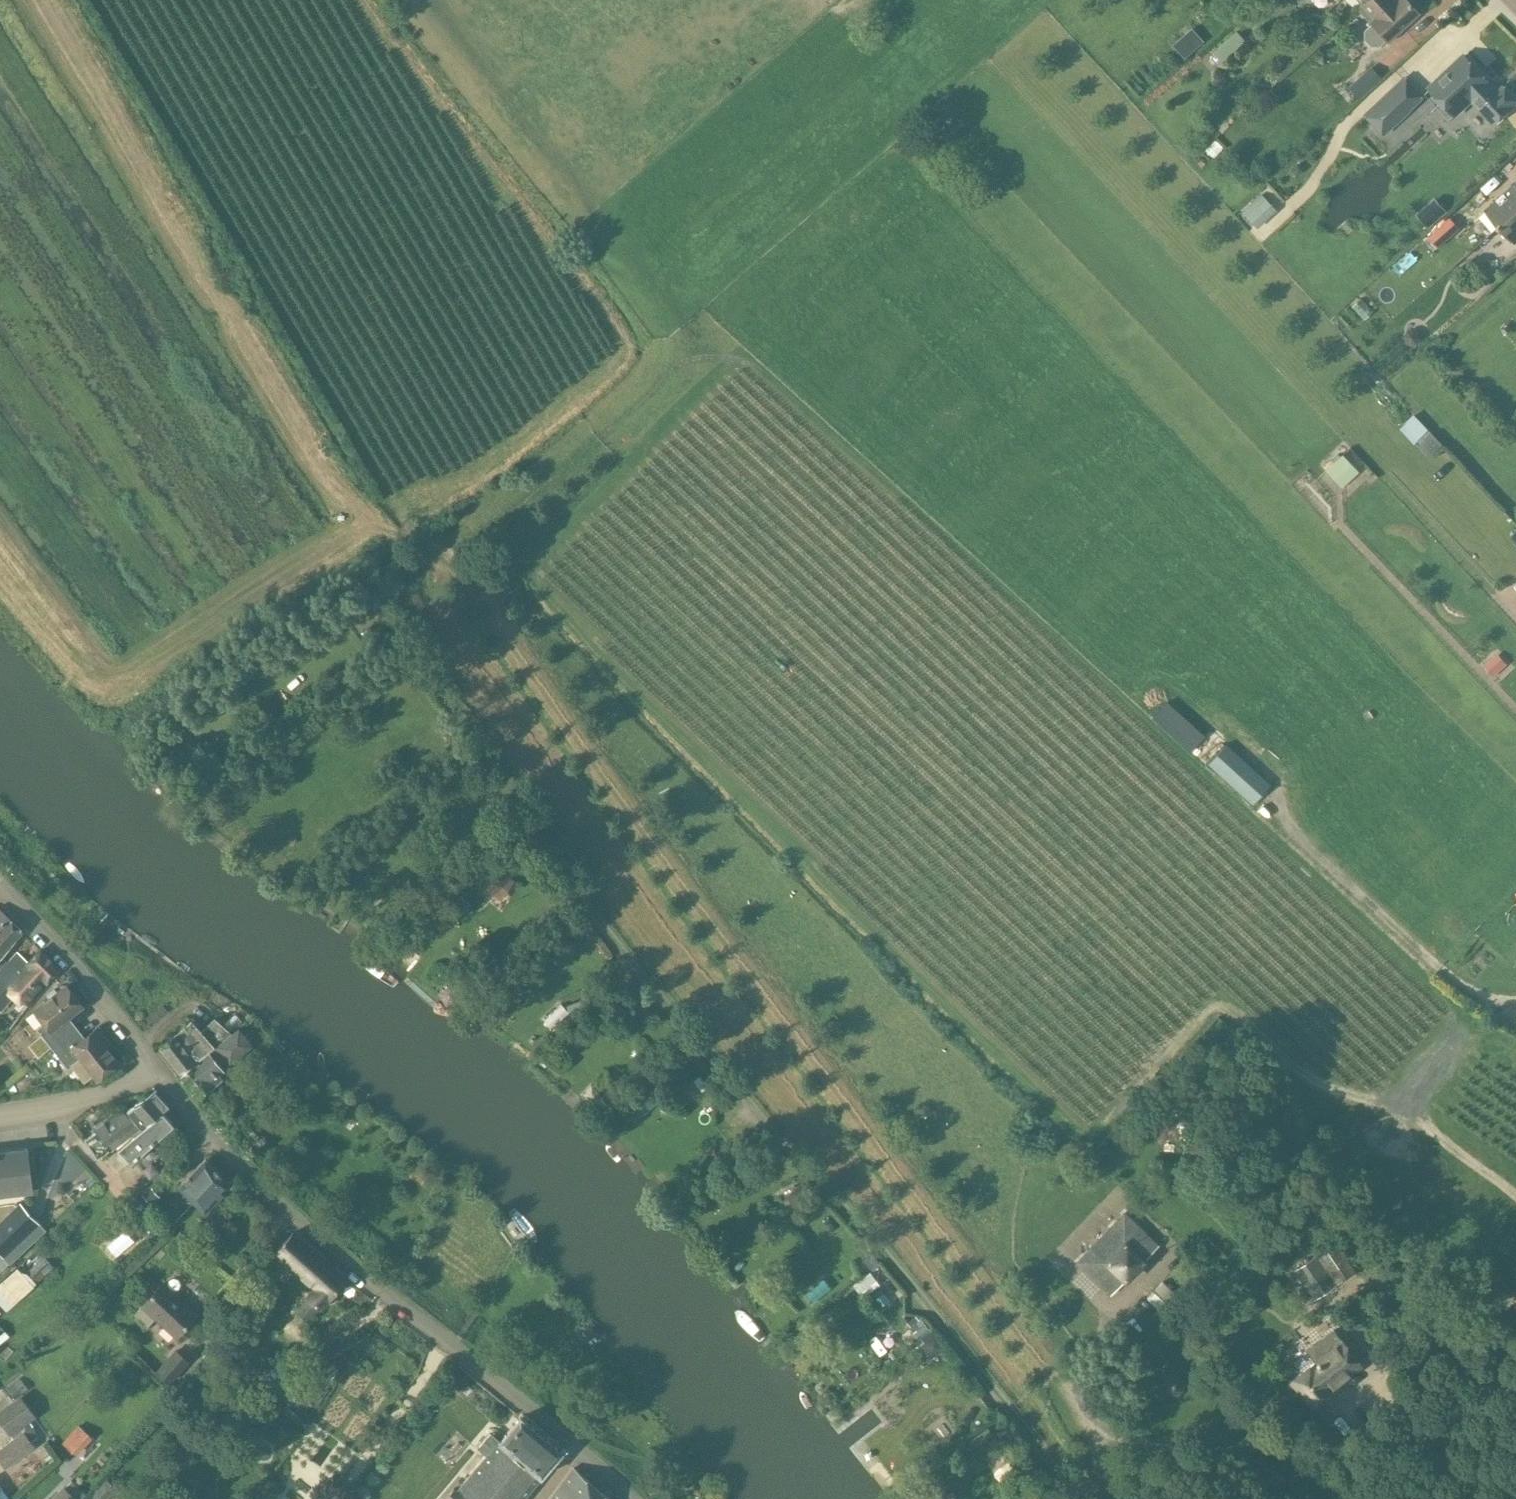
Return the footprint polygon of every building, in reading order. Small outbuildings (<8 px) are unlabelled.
[(1423,12),(1412,0),(1397,0),(1396,1),(1395,0),(1368,0),(1364,4),(1363,2),(1357,7),(1371,23),(1364,30),(1364,38),(1370,45),(1379,45),(1386,39),(1390,43),(1423,12)] [(1202,41),(1192,29),(1183,37),(1193,49),(1202,41)] [(1236,30),(1213,51),(1221,61),(1245,39),(1236,30)] [(1478,69),(1465,55),(1430,87),(1455,114),(1473,97),(1495,121),(1515,102),(1515,101),(1504,87),(1499,92),(1478,69)] [(1359,99),(1382,77),(1371,65),(1348,87),(1359,99)] [(1383,132),(1421,97),(1404,78),(1366,113),(1383,132)] [(1486,209),(1514,242),(1515,240),(1515,183),(1486,209)] [(1261,191),(1241,210),(1256,226),(1276,208),(1261,191)] [(1428,226),(1446,210),(1436,199),(1418,215),(1428,226)] [(1439,247),(1460,228),(1450,217),(1429,236),(1439,247)] [(1422,338),(1420,331),(1414,328),(1407,329),(1404,336),(1406,342),(1412,345),(1419,344),(1422,338)] [(1420,445),(1418,447),(1428,457),(1441,444),(1414,414),(1399,428),(1413,443),(1416,440),(1420,445)] [(1343,453),(1325,470),(1341,488),(1360,471),(1343,453)] [(1482,662),(1497,679),(1510,667),(1495,650),(1482,662)] [(1185,745),(1195,734),(1182,722),(1172,732),(1185,745)] [(1208,764),(1252,804),(1271,783),(1226,743),(1208,764)] [(421,827),(414,833),(423,843),(431,836),(421,827)] [(499,871),(492,881),(499,885),(507,891),(507,890),(514,881),(499,871)] [(7,961),(1,955),(24,930),(0,907),(0,969),(7,961)] [(29,962),(18,952),(0,971),(0,1011),(15,997),(21,1004),(23,1002),(25,1003),(61,969),(42,949),(29,962)] [(48,994),(50,998),(35,1010),(44,1022),(37,1028),(51,1047),(77,1027),(69,1017),(84,1006),(67,984),(57,992),(55,988),(48,994)] [(181,1073),(231,1032),(215,1018),(203,1031),(192,1022),(160,1047),(181,1073)] [(94,1031),(86,1038),(77,1027),(51,1047),(68,1069),(72,1067),(84,1082),(94,1075),(98,1079),(119,1062),(94,1031)] [(204,1057),(180,1076),(199,1098),(215,1087),(223,1080),(219,1075),(225,1071),(219,1064),(226,1058),(246,1043),(237,1031),(217,1047),(210,1052),(204,1057)] [(98,1159),(111,1149),(143,1128),(165,1111),(172,1106),(156,1090),(129,1109),(126,1104),(94,1125),(98,1130),(85,1140),(98,1159)] [(143,1128),(121,1148),(123,1150),(123,1155),(126,1159),(131,1159),(132,1161),(134,1159),(150,1178),(169,1161),(153,1143),(176,1124),(165,1111),(143,1128)] [(265,1118),(255,1128),(253,1130),(260,1138),(273,1126),(265,1118)] [(33,1190),(27,1149),(0,1152),(0,1193),(33,1190)] [(206,1210),(231,1184),(206,1159),(180,1185),(206,1210)] [(792,1205),(806,1193),(799,1184),(785,1195),(792,1205)] [(0,1222),(0,1258),(3,1255),(11,1263),(46,1230),(20,1203),(0,1222)] [(1125,1211),(1075,1262),(1109,1295),(1159,1244),(1125,1211)] [(323,1308),(348,1279),(294,1231),(276,1252),(315,1286),(295,1311),(309,1322),(322,1307),(323,1308)] [(1321,1258),(1337,1283),(1353,1273),(1337,1247),(1321,1258)] [(54,1266),(44,1255),(27,1272),(20,1264),(0,1283),(0,1304),(7,1311),(54,1266)] [(1317,1255),(1294,1271),(1313,1299),(1336,1284),(1317,1255)] [(859,1293),(877,1280),(870,1271),(853,1285),(859,1293)] [(178,1335),(197,1314),(164,1284),(137,1314),(149,1325),(157,1316),(178,1335)] [(10,1336),(0,1324),(0,1344),(10,1336)] [(1331,1388),(1361,1364),(1343,1341),(1342,1341),(1333,1329),(1306,1350),(1316,1362),(1291,1380),(1312,1407),(1333,1391),(1331,1388)] [(944,1348),(934,1335),(921,1345),(932,1358),(944,1348)] [(171,1383),(190,1361),(175,1349),(157,1371),(171,1383)] [(7,1388),(15,1399),(28,1389),(20,1378),(7,1388)] [(564,1453),(522,1417),(501,1440),(492,1433),(480,1447),(489,1454),(461,1487),(476,1498),(496,1498),(499,1495),(504,1498),(524,1498),(564,1453)] [(73,1452),(89,1434),(81,1426),(65,1444),(73,1452)] [(0,1450),(0,1459),(6,1467),(33,1446),(23,1433),(0,1450)] [(549,1498),(612,1498),(574,1467),(549,1498)] [(50,1498),(76,1498),(63,1486),(50,1498)] [(455,1488),(446,1498),(467,1498),(455,1488)]
